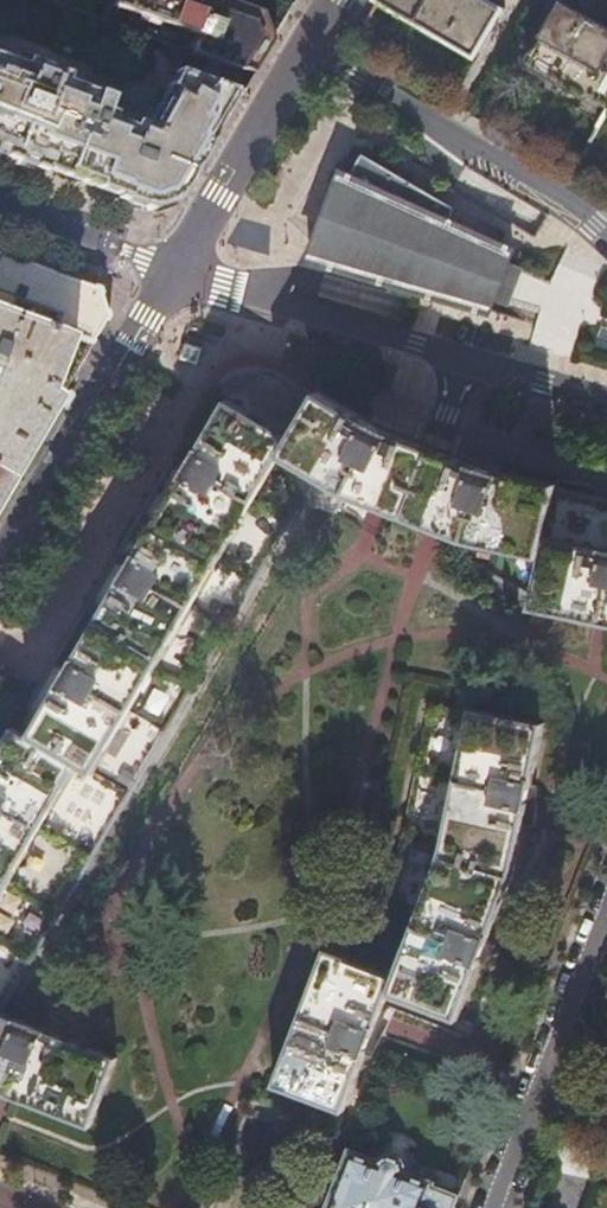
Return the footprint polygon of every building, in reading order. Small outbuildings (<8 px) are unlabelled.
[(193,49),(207,54),(252,71),(273,35),(264,8),(240,0),(114,0),(197,32),(192,48),(193,49)] [(431,27),(477,54),(504,7),(492,0),(384,0),(431,27)] [(596,20),(561,0),(560,0),(526,61),(565,83),(606,107),(606,1),(596,20)] [(178,44),(157,36),(153,46),(175,54),(178,44)] [(185,70),(177,67),(140,128),(101,114),(108,94),(0,54),(0,153),(10,157),(44,169),(46,166),(87,182),(117,193),(116,196),(129,201),(149,208),(177,198),(187,182),(211,140),(208,139),(237,90),(199,76),(185,71),(185,70)] [(207,54),(199,76),(237,90),(240,91),(252,71),(207,54)] [(415,183),(370,156),(363,152),(357,163),(352,174),(343,170),(323,213),(309,259),(489,312),(500,283),(513,248),(483,234),(452,219),(457,208),(415,183)] [(11,481),(63,392),(54,388),(73,337),(91,344),(92,341),(109,312),(104,299),(100,286),(82,279),(56,270),(34,262),(0,249),(0,499),(11,481)] [(598,328),(594,347),(606,350),(606,330),(598,328)] [(227,372),(225,372),(220,378),(211,391),(195,418),(151,493),(81,612),(16,724),(14,723),(0,747),(0,1074),(7,1077),(61,1098),(95,1110),(116,1056),(0,1010),(298,498),(334,508),(346,490),(465,537),(461,556),(531,595),(529,606),(606,622),(606,497),(590,493),(555,485),(556,481),(495,466),(372,420),(318,388),(316,392),(274,368),(262,364),(254,363),(245,364),(235,367),(227,372)] [(325,945),(273,1084),(341,1109),(362,1054),(387,990),(454,1016),(478,954),(510,872),(525,800),(542,721),(470,705),(469,708),(428,699),(400,834),(396,846),(353,956),(325,945)] [(459,1190),(404,1168),(404,1166),(404,1162),(404,1160),(403,1158),(402,1156),(401,1155),(400,1153),(398,1152),(396,1151),(394,1151),(392,1150),(390,1150),(387,1151),(385,1151),(384,1152),(382,1153),(380,1155),(378,1158),(348,1147),(324,1207),(452,1207),(459,1190)]
